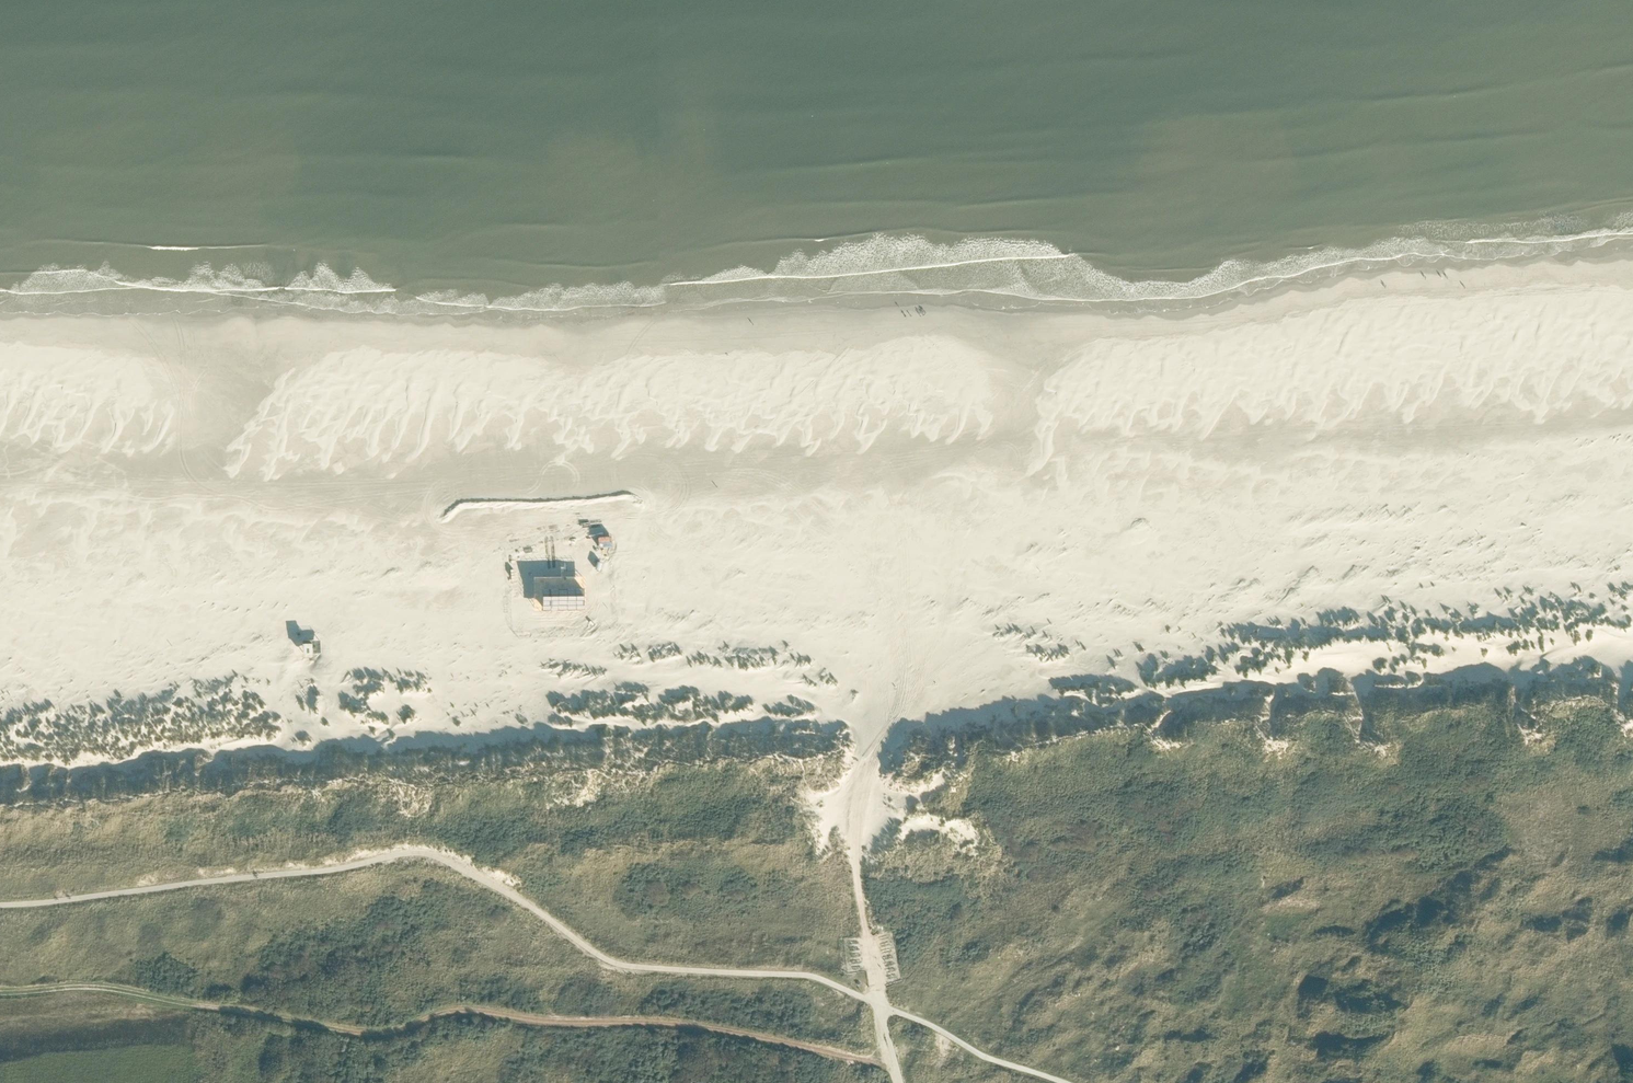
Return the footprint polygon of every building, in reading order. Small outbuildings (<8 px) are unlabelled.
[(533,576),(533,610),(583,610),(583,576),(533,576)] [(304,651),(312,651),(312,640),(303,640),(304,651)] [(305,687),(305,705),(318,705),(317,687),(305,687)]
